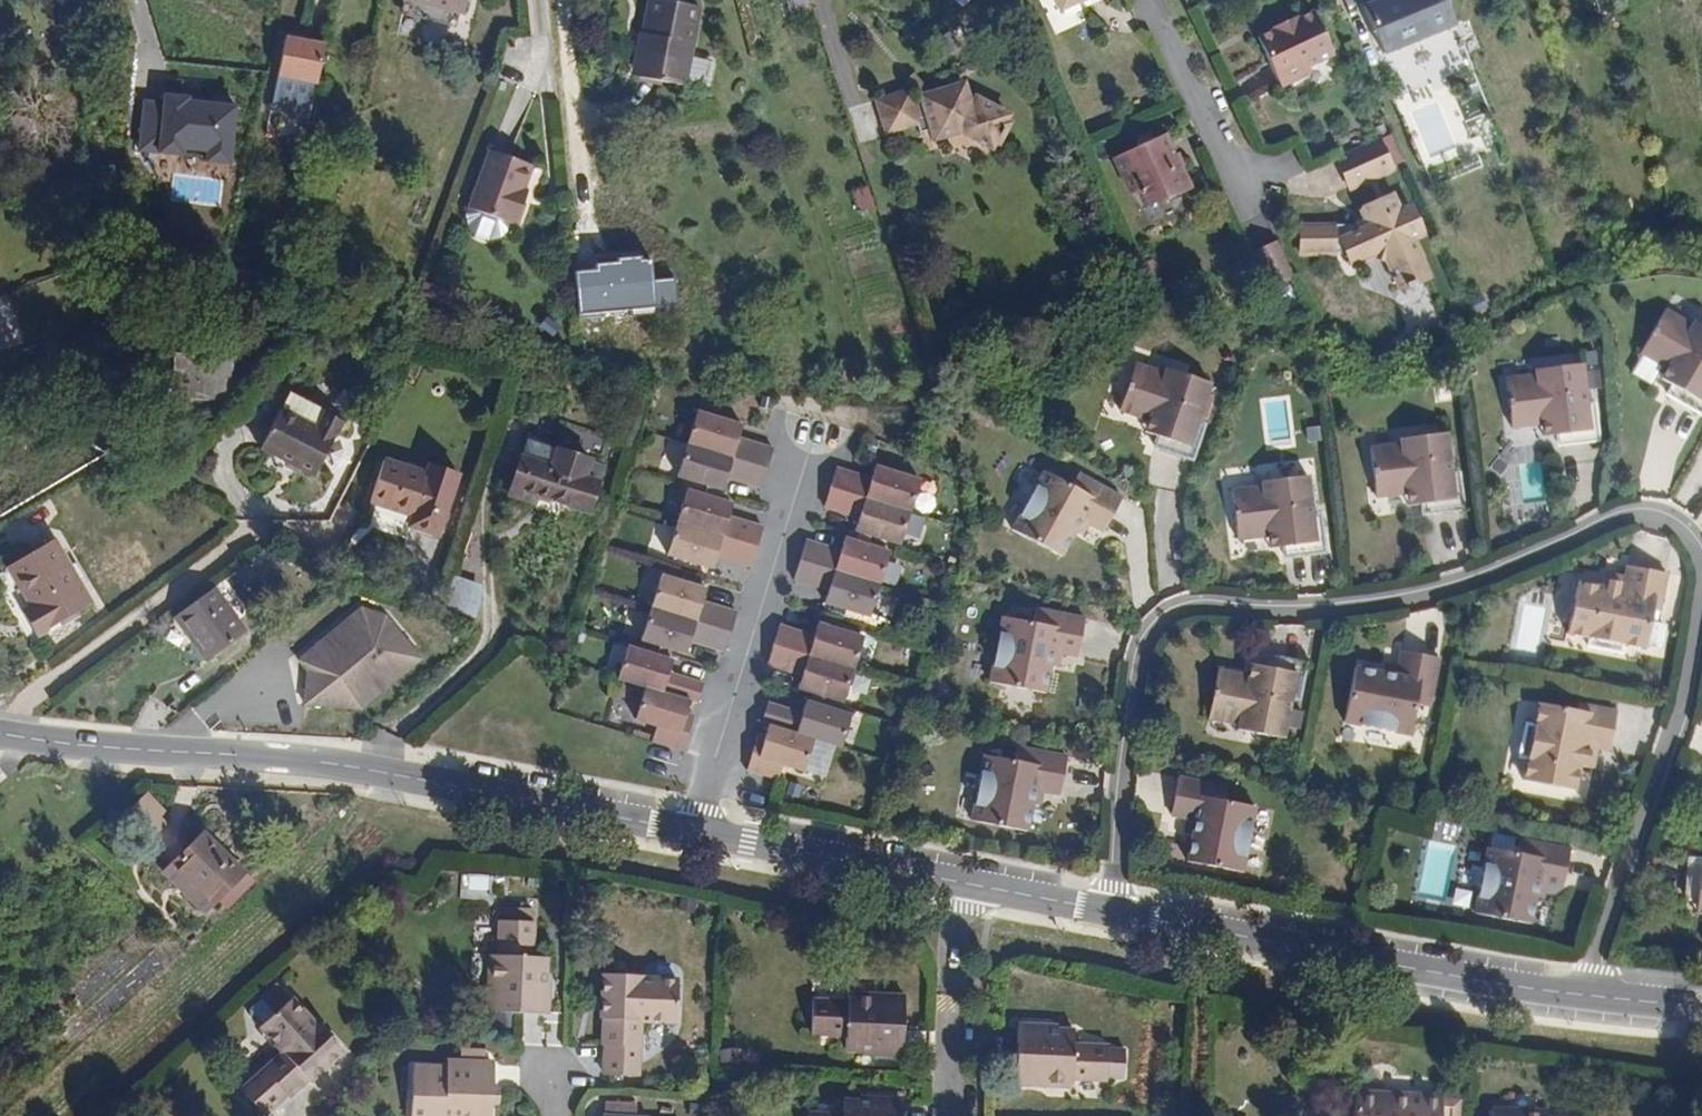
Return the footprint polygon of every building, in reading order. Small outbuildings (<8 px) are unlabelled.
[(698,2),(686,0),(647,0),(642,30),(646,32),(640,76),(684,82),(698,2)] [(811,0),(790,0),(793,9),(812,2),(811,0)] [(1374,38),(1448,11),(1444,0),(1360,0),(1374,38)] [(1255,33),(1275,76),(1286,81),(1299,76),(1301,64),(1332,50),(1312,7),(1255,33)] [(327,30),(290,24),(283,62),(321,68),(327,30)] [(942,88),(910,98),(907,85),(873,95),(883,130),(917,120),(920,129),(930,126),(933,136),(945,133),(944,130),(959,125),(992,143),(996,137),(1001,139),(1012,120),(1007,117),(1011,109),(977,91),(974,96),(965,91),(964,86),(943,93),(942,88)] [(231,163),(237,106),(190,100),(191,97),(162,94),(162,101),(155,155),(231,163)] [(162,101),(141,99),(135,152),(155,155),(162,101)] [(870,102),(848,108),(858,144),(881,137),(870,102)] [(1127,159),(1120,162),(1125,175),(1132,172),(1140,191),(1181,174),(1160,122),(1141,130),(1138,123),(1131,126),(1134,133),(1118,139),(1127,159)] [(1374,139),(1332,158),(1348,191),(1389,172),(1374,139)] [(531,167),(488,152),(470,206),(509,219),(521,223),(528,203),(520,201),(531,167)] [(1331,259),(1341,254),(1348,268),(1367,259),(1382,265),(1394,289),(1422,276),(1406,242),(1417,237),(1404,207),(1394,211),(1388,197),(1367,206),(1374,220),(1353,230),(1300,226),(1298,256),(1331,259)] [(509,219),(470,206),(465,216),(467,228),(471,237),(486,241),(498,238),(505,232),(509,219)] [(1274,242),(1249,253),(1264,289),(1289,278),(1274,242)] [(597,274),(575,276),(578,317),(655,310),(654,306),(653,281),(651,264),(640,265),(639,260),(618,262),(619,265),(596,267),(597,274)] [(674,280),(653,281),(654,306),(675,305),(674,280)] [(1689,316),(1664,301),(1640,344),(1678,365),(1667,386),(1701,406),(1701,405),(1701,318),(1691,312),(1689,316)] [(298,329),(287,320),(280,329),(291,338),(298,329)] [(1530,359),(1531,364),(1502,369),(1509,419),(1553,412),(1556,432),(1595,426),(1590,391),(1581,392),(1576,357),(1575,351),(1530,359)] [(211,360),(198,360),(198,392),(223,392),(223,371),(211,371),(211,360)] [(1156,443),(1193,455),(1205,420),(1196,417),(1209,377),(1165,364),(1163,368),(1134,360),(1118,406),(1163,421),(1156,443)] [(302,392),(281,430),(333,457),(362,403),(342,394),(334,408),(302,392)] [(696,403),(686,435),(765,459),(771,441),(737,430),(741,417),(696,403)] [(1376,492),(1420,485),(1423,508),(1463,502),(1457,467),(1450,468),(1443,427),(1398,434),(1399,439),(1369,443),(1376,492)] [(759,479),(765,459),(686,435),(676,466),(722,480),(724,469),(759,479)] [(390,483),(432,499),(428,509),(457,519),(479,458),(451,448),(447,457),(406,441),(390,483)] [(565,445),(559,464),(527,454),(516,491),(542,498),(544,492),(596,507),(605,477),(591,473),(596,455),(565,445)] [(1518,448),(1520,502),(1542,501),(1541,447),(1518,448)] [(835,461),(829,481),(909,504),(919,470),(874,459),(870,470),(835,461)] [(1106,524),(1125,491),(1081,468),(1075,480),(1047,465),(1015,524),(1065,551),(1085,513),(1106,524)] [(1259,473),(1259,478),(1230,482),(1235,530),(1282,525),(1285,547),(1324,541),(1319,507),(1310,508),(1305,466),(1259,473)] [(909,504),(829,481),(824,499),(860,510),(856,522),(900,535),(909,504)] [(676,514),(756,538),(761,520),(727,509),(730,498),(685,484),(676,514)] [(756,538),(676,514),(666,547),(711,561),(715,549),(750,558),(756,538)] [(805,532),(799,552),(879,576),(888,544),(843,530),(839,542),(805,532)] [(89,605),(52,541),(8,568),(32,609),(20,616),(37,638),(89,605)] [(879,576),(799,552),(794,571),(828,582),(825,594),(870,608),(879,576)] [(1605,565),(1602,578),(1578,574),(1569,625),(1592,629),(1590,639),(1622,645),(1624,635),(1646,639),(1653,600),(1661,601),(1667,564),(1627,557),(1625,569),(1605,565)] [(650,600),(730,625),(735,604),(703,594),(706,582),(660,568),(650,600)] [(479,616),(488,584),(454,575),(445,607),(479,616)] [(209,591),(175,616),(208,660),(242,635),(209,591)] [(730,625),(650,600),(640,631),(686,645),(689,633),(725,643),(730,625)] [(1088,610),(1038,602),(1035,617),(1005,611),(992,674),(1047,685),(1055,644),(1082,648),(1088,610)] [(363,710),(421,659),(389,613),(360,605),(294,657),(303,708),(363,710)] [(779,618),(773,638),(853,661),(863,628),(818,616),(814,628),(779,618)] [(853,661),(773,638),(767,657),(802,667),(799,680),(844,692),(853,661)] [(1412,722),(1418,692),(1431,695),(1441,645),(1403,638),(1398,662),(1357,654),(1346,708),(1412,722)] [(645,680),(696,697),(702,675),(668,664),(672,653),(627,639),(617,671),(645,680)] [(1239,719),(1284,728),(1293,686),(1299,687),(1305,652),(1268,645),(1263,667),(1218,658),(1209,707),(1240,713),(1239,719)] [(696,697),(645,680),(633,711),(655,719),(652,733),(681,745),(696,697)] [(765,696),(760,716),(767,718),(812,731),(840,739),(850,705),(804,693),(800,706),(765,696)] [(1541,696),(1537,719),(1527,717),(1522,750),(1530,751),(1526,772),(1578,782),(1582,758),(1595,761),(1598,740),(1609,743),(1618,703),(1581,695),(1580,703),(1541,696)] [(767,718),(764,731),(756,729),(747,762),(778,770),(782,756),(803,763),(812,731),(767,718)] [(1016,762),(987,756),(974,820),(1028,831),(1037,789),(1062,793),(1069,756),(1019,747),(1016,762)] [(1242,868),(1255,803),(1225,797),(1228,784),(1177,774),(1170,812),(1195,816),(1187,858),(1242,868)] [(184,882),(226,845),(212,828),(169,865),(184,882)] [(1573,842),(1523,833),(1520,846),(1490,841),(1479,907),(1534,916),(1541,875),(1566,880),(1573,842)] [(226,845),(184,882),(206,906),(248,869),(226,845)] [(501,919),(499,919),(498,956),(491,956),(488,956),(486,1013),(489,1013),(519,1014),(549,1015),(551,1015),(553,979),(553,978),(551,978),(550,978),(551,958),(548,958),(536,957),(537,920),(535,920),(501,919)] [(603,974),(601,974),(601,981),(600,993),(600,1002),(600,1013),(600,1022),(602,1022),(601,1047),(604,1047),(603,1075),(605,1075),(642,1076),(643,1076),(644,1048),(644,1023),(652,1023),(668,1024),(676,1024),(677,979),(676,979),(660,978),(644,978),(645,975),(623,975),(603,974)] [(849,1000),(811,1000),(811,1002),(811,1035),(811,1038),(848,1038),(848,1051),(848,1053),(868,1053),(868,1055),(868,1056),(869,1056),(905,1057),(906,1054),(906,1024),(906,994),(906,992),(849,991),(849,993),(849,1000)] [(343,1057),(349,1053),(347,1051),(335,1036),(321,1019),(319,1021),(309,1009),(299,997),(298,996),(263,1024),(268,1031),(278,1043),(283,1049),(264,1064),(242,1083),(243,1084),(266,1112),(268,1113),(290,1095),(291,1097),(310,1081),(312,1083),(319,1077),(327,1070),(334,1064),(343,1057)] [(1076,1081),(1126,1081),(1126,1079),(1127,1045),(1127,1043),(1077,1043),(1077,1030),(1077,1028),(1057,1027),(1057,1026),(1057,1025),(1056,1025),(1020,1024),(1020,1026),(1019,1056),(1019,1086),(1019,1089),(1076,1090),(1076,1088),(1076,1081)] [(492,1103),(499,1104),(499,1102),(499,1101),(499,1095),(500,1089),(500,1088),(500,1087),(500,1086),(493,1085),(494,1059),(491,1059),(448,1056),(446,1056),(446,1058),(446,1063),(412,1062),(412,1063),(410,1115),(491,1115),(492,1103)] [(1462,1100),(1444,1099),(1444,1096),(1359,1089),(1359,1092),(1357,1115),(1461,1115),(1462,1100)] [(901,1100),(901,1097),(865,1095),(864,1095),(864,1097),(864,1098),(844,1097),(844,1099),(843,1112),(806,1110),(806,1112),(805,1115),(900,1115),(901,1100)] [(1549,1110),(1550,1108),(1492,1104),(1492,1106),(1492,1115),(1549,1115),(1549,1110)]
